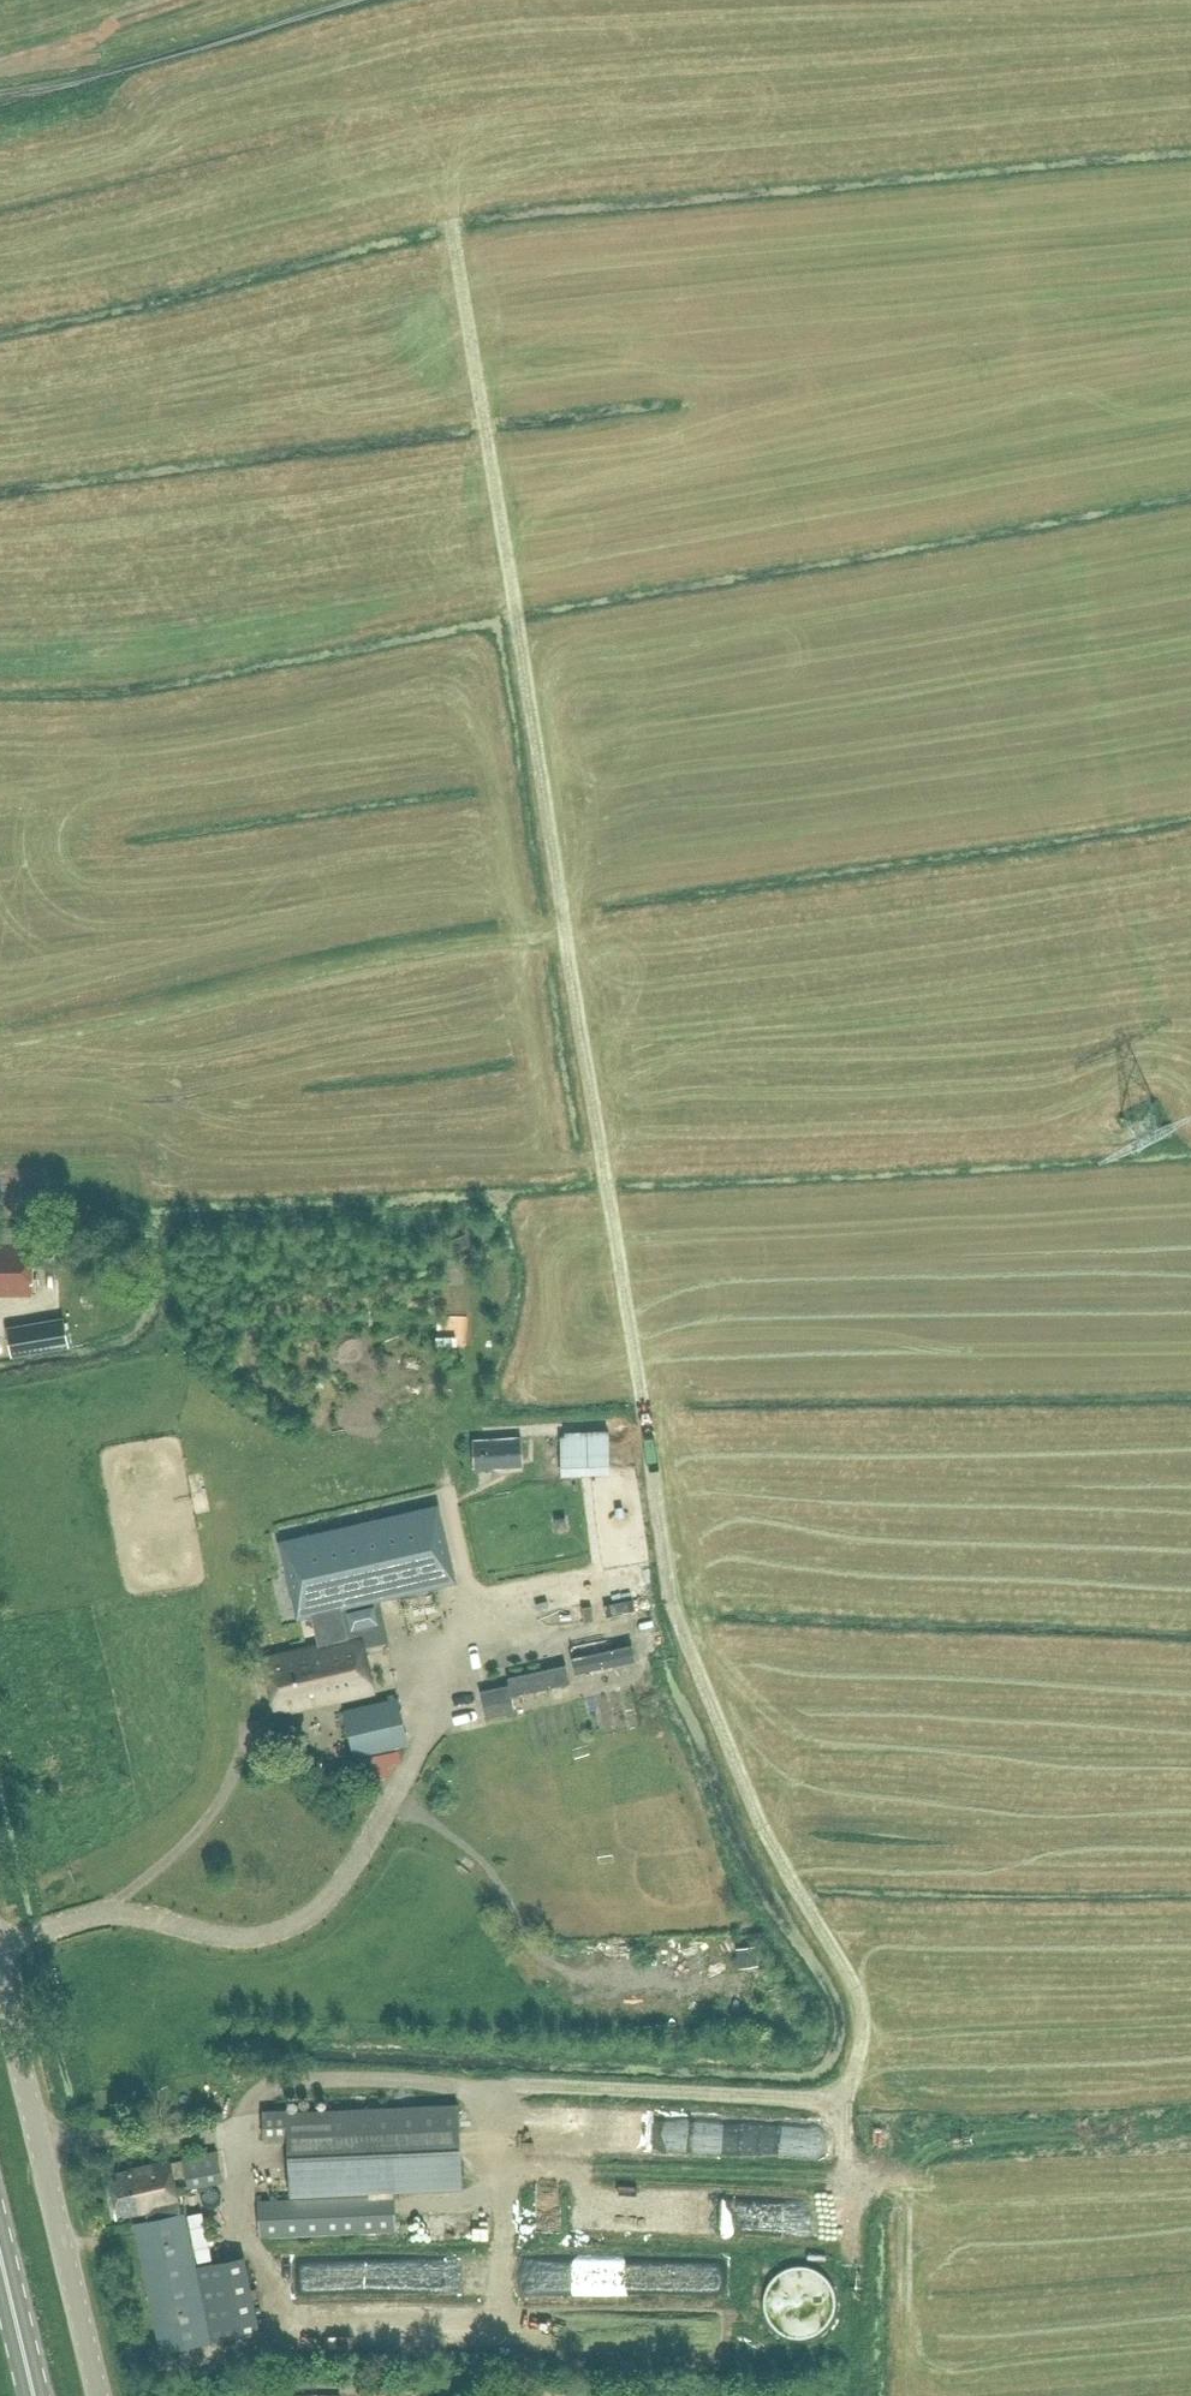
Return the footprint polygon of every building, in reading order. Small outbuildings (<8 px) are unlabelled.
[(454,1240),(458,1250),(471,1244),(466,1234),(454,1240)] [(31,1294),(31,1245),(0,1245),(0,1294),(31,1294)] [(8,1337),(11,1356),(68,1346),(63,1318),(25,1324),(26,1334),(8,1337)] [(437,1346),(456,1345),(456,1336),(437,1337),(437,1346)] [(493,1468),(491,1438),(473,1439),(474,1469),(493,1468)] [(562,1483),(611,1482),(610,1438),(560,1439),(562,1483)] [(561,1472),(560,1457),(544,1458),(545,1473),(561,1472)] [(347,1639),(340,1607),(454,1580),(437,1507),(280,1544),(297,1616),(311,1613),(319,1645),(263,1659),(276,1714),(374,1691),(361,1636),(347,1639)] [(578,1701),(641,1690),(635,1655),(572,1666),(578,1701)] [(567,1675),(480,1693),(487,1726),(523,1719),(519,1702),(570,1692),(567,1675)] [(407,1745),(397,1698),(344,1709),(355,1757),(407,1745)] [(290,2195),(402,2191),(462,2188),(458,2103),(262,2111),(263,2142),(288,2141),(290,2195)] [(134,2223),(160,2351),(258,2331),(243,2255),(195,2265),(184,2213),(181,2213),(176,2192),(173,2178),(185,2175),(188,2189),(223,2182),(217,2149),(181,2157),(182,2159),(170,2162),(169,2160),(107,2174),(116,2216),(146,2210),(148,2220),(134,2223)] [(393,2196),(258,2201),(259,2235),(394,2229),(393,2196)] [(825,2241),(826,2209),(705,2206),(704,2238),(825,2241)] [(772,2328),(784,2337),(795,2340),(808,2340),(819,2335),(828,2328),(835,2317),(837,2306),(836,2293),(831,2282),(822,2273),(811,2268),(799,2266),(787,2268),(775,2276),(766,2288),(763,2301),(765,2316),(772,2328)] [(545,2297),(657,2299),(657,2274),(546,2272),(545,2297)]
